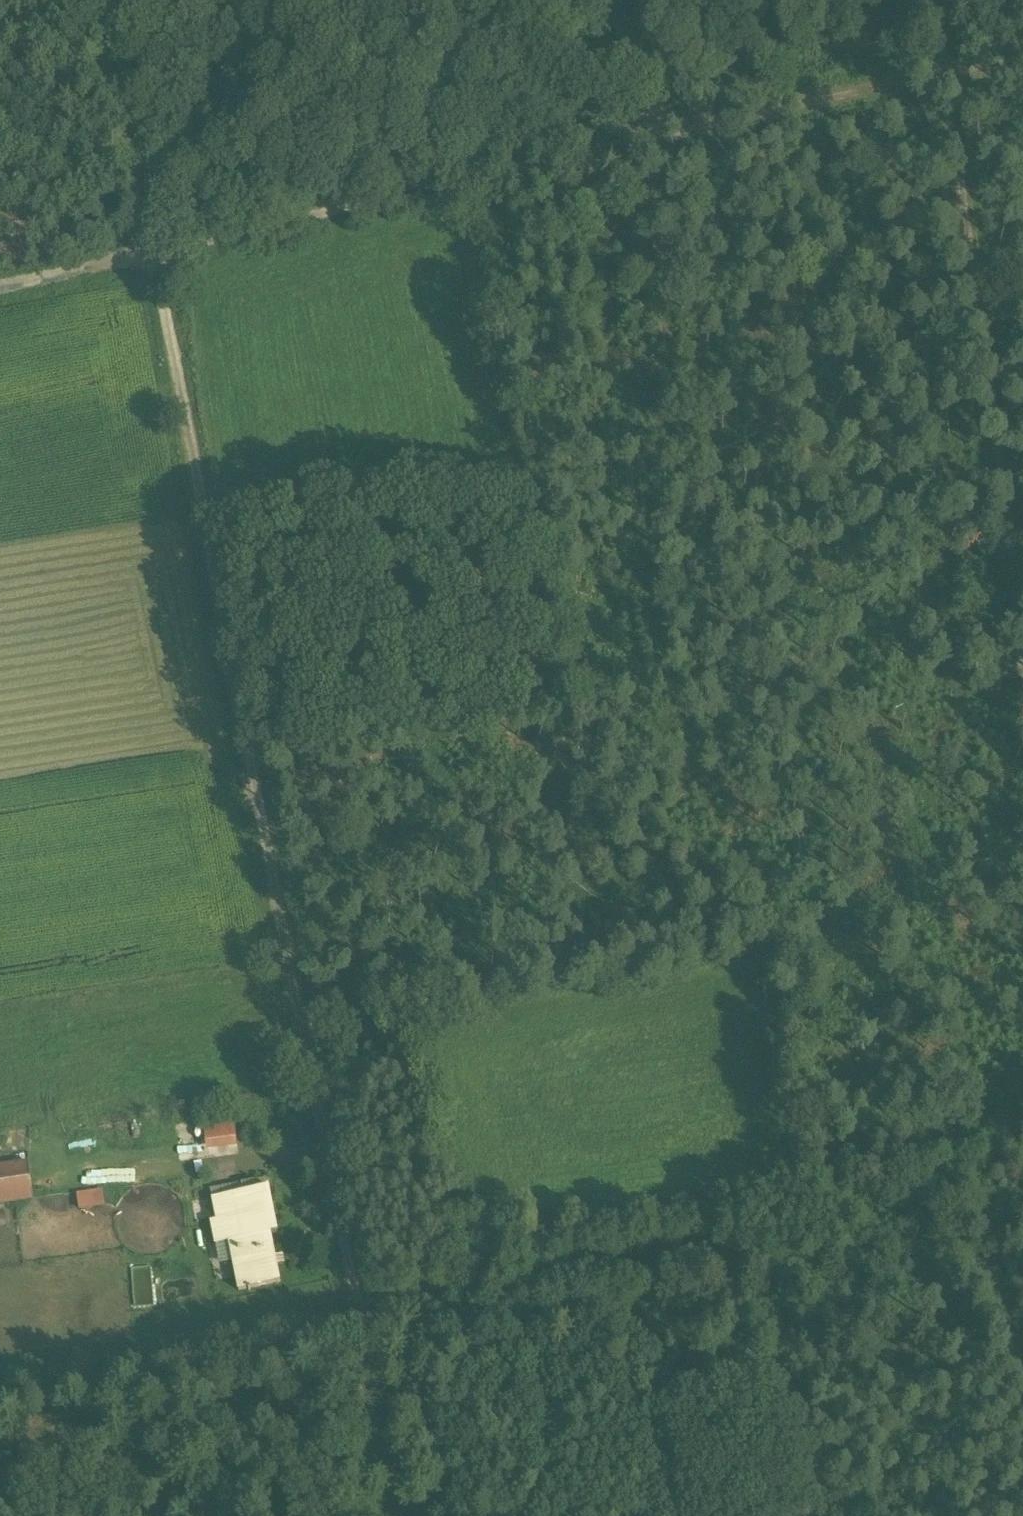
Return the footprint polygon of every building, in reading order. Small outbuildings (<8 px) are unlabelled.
[(230,1111),(198,1120),(201,1146),(242,1145),(230,1111)] [(49,1197),(37,1153),(0,1161),(0,1209),(49,1197)] [(276,1180),(202,1197),(209,1234),(230,1243),(240,1296),(287,1286),(286,1242),(276,1180)] [(108,1188),(82,1191),(85,1209),(110,1206),(108,1188)] [(8,1238),(0,1218),(0,1239),(8,1238)] [(134,1266),(137,1307),(157,1306),(155,1265),(134,1266)]
